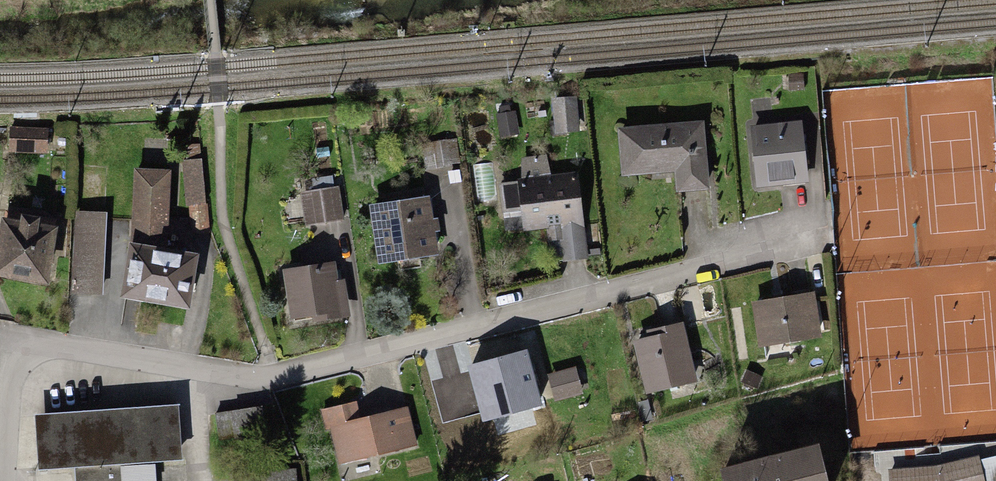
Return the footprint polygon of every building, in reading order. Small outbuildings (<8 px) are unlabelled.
[(575,126),(573,100),(551,101),(553,128),(575,126)] [(500,130),(514,128),(512,114),(510,114),(508,106),(498,107),(500,116),(497,116),(500,130)] [(800,124),(754,125),(755,184),(802,182),(800,124)] [(15,128),(13,149),(46,151),(47,130),(15,128)] [(679,129),(618,131),(619,170),(651,169),(651,162),(675,162),(676,192),(703,191),(702,133),(679,134),(679,129)] [(448,166),(444,141),(430,144),(435,169),(448,166)] [(187,162),(200,161),(199,150),(187,150),(187,162)] [(200,162),(185,163),(187,204),(190,203),(191,226),(203,225),(200,162)] [(131,249),(123,291),(184,303),(192,261),(191,260),(191,258),(177,255),(177,258),(161,255),(167,177),(137,175),(131,249)] [(573,179),(495,182),(496,212),(518,211),(519,230),(546,229),(546,223),(558,223),(559,231),(576,230),(573,179)] [(335,186),(301,192),(308,227),(342,220),(335,186)] [(424,198),(370,209),(380,261),(394,258),(396,270),(423,264),(421,253),(434,251),(430,228),(435,227),(434,219),(429,220),(424,198)] [(3,225),(0,253),(0,273),(45,278),(50,230),(33,228),(33,222),(22,220),(21,227),(3,225)] [(328,267),(286,275),(294,317),(311,314),(312,318),(337,314),(333,294),(338,293),(336,284),(331,285),(328,267)] [(811,293),(754,302),(760,343),(817,335),(811,293)] [(651,339),(636,343),(649,388),(690,376),(675,327),(650,334),(651,339)] [(524,355),(473,366),(485,419),(535,408),(532,392),(539,390),(536,377),(529,379),(524,355)] [(741,383),(758,390),(762,380),(746,373),(741,383)] [(547,380),(553,404),(577,398),(572,375),(547,380)] [(46,409),(49,474),(74,473),(75,480),(150,480),(149,464),(167,464),(164,404),(46,409)] [(347,404),(323,410),(327,426),(331,425),(341,464),(417,446),(412,425),(399,429),(394,410),(351,420),(347,404)] [(264,438),(261,409),(217,413),(220,440),(234,438),(234,441),(264,438)] [(722,474),(724,480),(825,480),(816,448),(722,474)] [(894,480),(980,480),(974,464),(933,476),(931,468),(911,470),(913,479),(894,480)]
